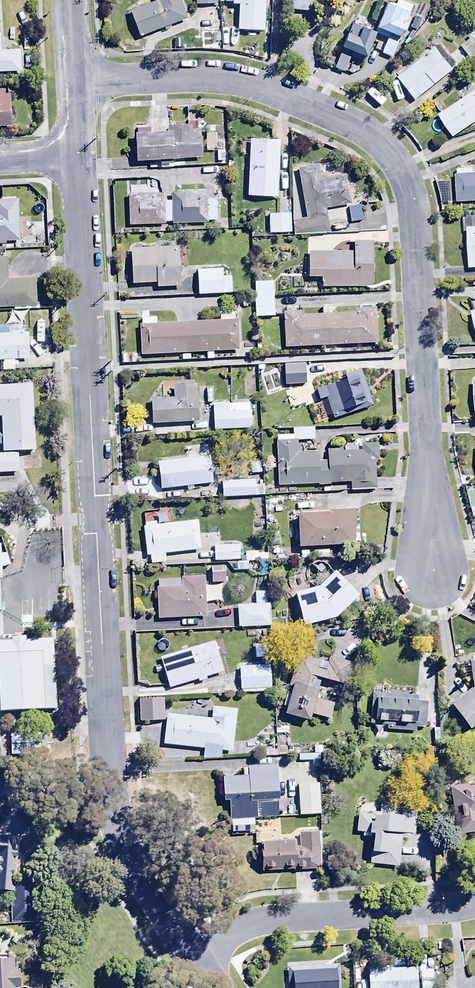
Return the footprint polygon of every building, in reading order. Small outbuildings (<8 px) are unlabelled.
[(177,27),(189,22),(180,0),(157,0),(159,4),(131,14),(141,39),(176,24),(177,27)] [(227,5),(234,5),(234,7),(240,7),(239,32),(265,34),(267,0),(227,0),(227,5)] [(311,0),(290,0),(289,12),(310,13),(311,0)] [(386,5),(377,30),(403,41),(412,19),(408,18),(412,7),(398,1),(395,9),(386,5)] [(353,28),(343,51),(368,61),(378,38),(353,28)] [(21,74),(20,52),(1,52),(1,36),(0,36),(0,75),(21,74)] [(389,40),(382,56),(393,61),(400,45),(389,40)] [(401,85),(420,107),(463,72),(445,49),(401,85)] [(341,55),(336,70),(346,74),(352,59),(341,55)] [(440,117),(455,139),(474,126),(474,94),(473,95),(468,89),(462,93),(467,100),(440,117)] [(0,98),(0,130),(12,130),(11,98),(0,98)] [(194,132),(194,129),(168,130),(168,136),(150,137),(150,129),(137,130),(139,165),(162,164),(162,170),(175,169),(175,167),(184,167),(184,161),(203,160),(201,132),(194,132)] [(226,134),(207,134),(206,153),(217,153),(217,163),(225,163),(226,134)] [(250,142),(248,198),(279,199),(281,144),(250,142)] [(352,206),(347,177),(321,182),(318,166),(299,170),(308,221),(293,223),(296,239),(331,233),(327,210),(352,206)] [(458,175),(456,175),(457,203),(474,203),(474,174),(472,174),(472,171),(458,171),(458,175)] [(164,194),(130,196),(129,227),(165,225),(165,223),(173,223),(173,226),(217,224),(216,201),(207,201),(206,193),(172,195),(172,202),(165,202),(164,194)] [(20,244),(19,201),(0,202),(0,246),(8,246),(7,244),(20,244)] [(363,206),(348,208),(351,224),(365,222),(363,206)] [(291,216),(270,216),(270,236),(292,235),(291,216)] [(463,219),(463,232),(469,232),(470,271),(474,271),(474,218),(463,219)] [(310,254),(310,280),(324,281),(324,290),(373,291),(374,243),(355,243),(355,254),(310,254)] [(180,248),(133,248),(133,287),(158,287),(158,290),(180,290),(180,248)] [(0,261),(0,310),(14,309),(14,312),(39,311),(37,281),(8,283),(7,260),(0,261)] [(223,271),(197,272),(198,297),(232,296),(232,280),(223,280),(223,271)] [(274,284),(255,284),(256,319),(275,319),(274,284)] [(378,347),(377,311),(359,312),(359,316),(302,318),(302,315),(284,315),(286,350),(378,347)] [(235,315),(220,316),(221,323),(157,326),(157,319),(141,320),(142,327),(140,328),(141,358),(239,354),(238,322),(236,323),(235,315)] [(1,362),(1,372),(16,372),(15,362),(30,361),(29,332),(12,333),(11,327),(0,328),(0,362),(1,362)] [(306,366),(285,366),(286,387),(306,387),(306,366)] [(321,403),(327,401),(334,420),(374,409),(363,371),(346,376),(347,382),(317,391),(321,403)] [(0,384),(0,414),(3,454),(45,451),(40,381),(0,384)] [(208,382),(200,383),(200,399),(209,398),(208,382)] [(152,402),(153,427),(200,425),(198,387),(163,389),(164,402),(152,402)] [(229,405),(214,405),(215,433),(253,432),(253,422),(257,422),(256,406),(229,406),(229,405)] [(277,438),(279,487),(352,485),(352,494),(376,493),(375,462),(380,462),(380,447),(344,448),(344,452),(329,453),(329,464),(321,464),(321,455),(295,455),(295,443),(315,442),(315,430),(293,431),(293,438),(277,438)] [(187,461),(159,462),(161,492),(187,490),(188,493),(194,492),(193,488),(215,486),(213,460),(210,460),(209,447),(186,449),(187,461)] [(0,455),(0,473),(27,471),(26,453),(0,455)] [(256,483),(223,484),(223,500),(265,499),(264,488),(256,488),(256,483)] [(298,518),(300,552),(360,549),(358,515),(298,518)] [(158,525),(145,526),(147,559),(151,559),(152,566),(167,565),(166,556),(200,554),(198,525),(158,528),(158,525)] [(0,543),(0,611),(9,610),(6,573),(4,542),(0,543)] [(241,549),(215,548),(215,563),(241,563),(241,549)] [(246,553),(247,564),(260,564),(259,553),(246,553)] [(226,569),(213,569),(213,584),(227,584),(226,569)] [(296,595),(305,629),(337,622),(360,600),(336,576),(320,591),(296,595)] [(158,591),(159,621),(207,619),(206,603),(220,602),(220,588),(206,588),(206,579),(182,579),(182,582),(159,583),(159,591),(158,591)] [(239,608),(240,630),(272,629),(272,606),(267,606),(267,593),(257,593),(257,608),(239,608)] [(0,643),(0,644),(5,710),(59,707),(54,639),(0,643)] [(161,660),(171,690),(198,682),(199,685),(207,682),(206,680),(225,675),(216,644),(161,660)] [(272,647),(255,647),(255,661),(272,660),(272,647)] [(301,651),(290,687),(294,689),(287,719),(311,724),(312,718),(331,722),(335,707),(317,703),(322,681),(344,687),(351,667),(301,651)] [(472,663),(474,692),(453,708),(472,733),(474,731),(474,663),(472,663)] [(241,669),(242,694),(272,693),(271,668),(241,669)] [(427,704),(417,703),(418,694),(374,691),(372,727),(388,728),(388,733),(416,735),(416,729),(426,729),(427,704)] [(141,725),(166,723),(165,701),(140,703),(141,725)] [(221,761),(222,753),(232,754),(238,713),(214,709),(213,722),(169,716),(165,746),(205,751),(203,761),(221,761)] [(49,727),(14,730),(15,753),(51,751),(49,727)] [(322,757),(299,757),(299,764),(313,764),(313,770),(322,770),(322,757)] [(226,804),(231,804),(232,836),(254,836),(254,820),(279,820),(279,804),(281,804),(280,768),(250,769),(250,780),(225,781),(226,804)] [(320,786),(299,787),(300,818),(321,817),(320,786)] [(460,838),(474,835),(474,786),(452,789),(460,838)] [(371,817),(360,816),(357,834),(377,837),(373,859),(372,859),(371,866),(399,870),(404,838),(415,840),(419,814),(381,808),(380,816),(371,815),(371,817)] [(263,844),(263,872),(321,871),(321,835),(301,835),(301,850),(297,850),(297,843),(263,844)] [(0,841),(0,896),(12,897),(13,924),(36,923),(34,887),(15,888),(17,862),(19,862),(21,842),(0,841)] [(15,974),(15,960),(0,961),(0,987),(21,987),(21,974),(15,974)] [(289,970),(289,987),(340,987),(340,968),(289,970)] [(370,987),(419,987),(419,971),(392,972),(392,970),(375,970),(375,973),(369,973),(370,987)] [(423,972),(424,987),(436,987),(436,972),(423,972)]
